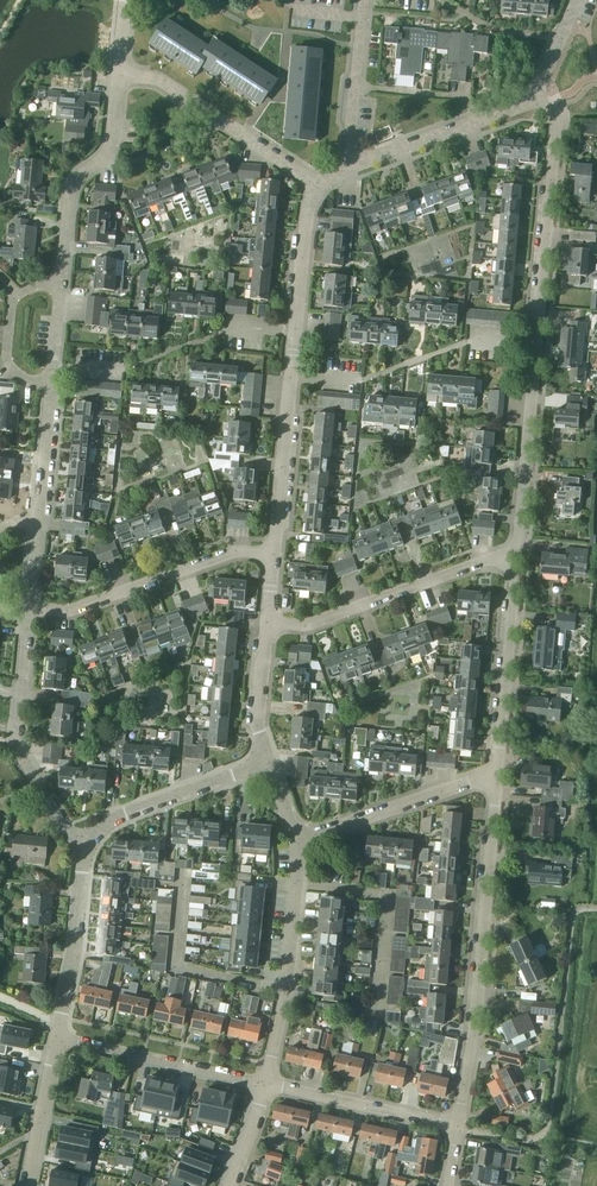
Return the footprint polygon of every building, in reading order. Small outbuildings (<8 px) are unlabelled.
[(501,13),(502,13),(501,14),(502,16),(509,16),(510,15),(511,14),(516,14),(518,0),(502,0),(501,13)] [(516,14),(532,16),(534,0),(518,0),(516,14)] [(547,17),(548,16),(553,17),(554,6),(549,5),(549,0),(534,0),(532,16),(547,17)] [(196,74),(202,66),(252,100),(249,104),(256,108),(267,92),(270,94),(276,84),(215,43),(210,51),(167,23),(152,45),(196,74)] [(386,28),(384,44),(397,45),(396,60),(402,60),(400,76),(408,77),(412,29),(405,28),(405,32),(399,31),(399,29),(386,28)] [(421,30),(412,29),(408,77),(414,78),(415,74),(421,74),(423,48),(436,49),(437,33),(421,31),(421,30)] [(458,82),(462,34),(454,33),(454,35),(437,33),(436,49),(448,51),(447,65),(453,66),(451,81),(458,82)] [(487,54),(489,38),(476,37),(475,39),(470,38),(470,35),(462,34),(458,82),(466,83),(467,67),(473,67),(475,53),(487,54)] [(318,90),(321,55),(295,52),(287,139),(314,142),(317,97),(322,97),(323,90),(318,90)] [(60,93),(49,92),(49,102),(58,103),(57,119),(69,120),(71,126),(71,129),(67,128),(65,143),(84,144),(84,134),(88,134),(88,133),(87,131),(87,130),(87,129),(87,128),(87,127),(87,125),(88,124),(88,123),(89,122),(89,120),(90,115),(90,114),(89,113),(89,112),(88,111),(87,110),(86,109),(85,109),(85,108),(84,108),(84,106),(98,108),(99,95),(76,93),(75,99),(60,97),(60,93)] [(596,126),(579,125),(579,130),(578,134),(595,136),(595,131),(596,126)] [(506,138),(506,140),(500,139),(498,165),(514,166),(516,140),(515,140),(515,138),(514,137),(508,136),(506,138)] [(516,140),(514,166),(519,167),(519,163),(530,164),(530,163),(536,163),(537,154),(531,153),(531,142),(533,143),(533,142),(516,140)] [(488,159),(493,157),(491,153),(487,155),(486,152),(479,154),(484,168),(484,167),(490,165),(488,159)] [(472,156),(477,170),(478,169),(484,168),(479,154),(472,156)] [(465,159),(470,172),(477,170),(472,156),(465,159)] [(42,162),(23,160),(16,160),(15,169),(22,170),(21,187),(15,186),(14,198),(19,198),(19,200),(38,201),(38,200),(44,201),(45,189),(39,189),(42,162)] [(226,160),(211,165),(219,186),(229,183),(238,180),(238,179),(240,164),(233,164),(232,163),(227,164),(226,160)] [(238,179),(238,180),(238,182),(245,182),(245,179),(247,165),(240,164),(238,179)] [(211,165),(197,171),(204,189),(211,186),(214,195),(222,192),(221,192),(219,186),(211,165)] [(245,179),(253,180),(254,166),(247,165),(245,179)] [(261,167),(254,166),(253,180),(260,180),(261,167)] [(592,168),(572,166),(571,176),(576,177),(574,202),(589,203),(592,168)] [(189,193),(194,190),(200,204),(203,203),(208,217),(214,215),(204,189),(197,171),(191,173),(189,169),(181,173),(189,193)] [(464,199),(473,196),(466,174),(451,179),(457,197),(459,204),(465,202),(464,199)] [(442,202),(444,209),(459,204),(457,197),(451,179),(436,184),(442,202)] [(156,186),(163,205),(172,201),(174,205),(179,204),(186,222),(192,220),(186,206),(187,206),(183,194),(177,196),(171,181),(156,186)] [(262,181),(261,196),(278,197),(280,182),(262,181)] [(442,202),(436,184),(421,190),(424,198),(417,201),(423,217),(436,212),(433,206),(442,202)] [(94,193),(94,200),(93,203),(98,204),(98,200),(101,201),(102,186),(95,186),(94,193)] [(101,201),(108,201),(109,187),(102,186),(101,201)] [(142,192),(148,208),(155,205),(157,212),(165,209),(163,205),(156,186),(142,192)] [(503,201),(520,202),(522,187),(504,186),(503,201)] [(116,188),(109,187),(108,201),(111,202),(115,202),(116,188)] [(127,197),(136,219),(150,214),(148,208),(142,192),(127,197)] [(278,197),(261,196),(257,195),(256,210),(277,212),(278,197)] [(393,200),(399,218),(401,225),(423,217),(417,201),(410,203),(407,195),(393,200)] [(384,223),(393,220),(395,227),(401,225),(399,218),(393,200),(378,205),(384,223)] [(115,222),(109,221),(111,202),(108,201),(101,201),(100,210),(99,210),(99,213),(90,213),(88,228),(109,230),(115,231),(116,231),(116,223),(115,222)] [(236,202),(236,201),(226,204),(228,210),(236,207),(236,202)] [(502,216),(519,217),(520,202),(503,201),(502,216)] [(363,210),(372,235),(387,229),(384,223),(378,205),(363,210)] [(222,206),(212,209),(214,214),(224,211),(222,206)] [(253,219),(252,225),(258,225),(275,227),(277,212),(256,210),(255,219),(253,219)] [(332,218),(332,224),(333,225),(336,225),(339,225),(340,211),(333,211),(332,218)] [(346,226),(347,212),(340,211),(339,225),(346,226)] [(354,214),(354,213),(347,212),(346,226),(353,227),(354,214)] [(500,230),(518,232),(519,217),(502,216),(500,230)] [(15,220),(14,226),(13,226),(9,225),(8,231),(8,236),(10,239),(16,239),(15,249),(1,248),(0,254),(0,255),(2,258),(14,259),(33,260),(36,228),(27,228),(28,221),(15,220)] [(169,220),(161,223),(165,232),(172,229),(169,220)] [(275,227),(258,225),(257,240),(274,242),(275,227)] [(352,236),(353,234),(344,233),(335,232),(335,229),(335,228),(336,225),(333,225),(332,234),(352,236)] [(353,234),(353,227),(346,226),(339,225),(336,225),(335,228),(335,229),(335,232),(344,233),(353,234)] [(112,253),(130,255),(130,247),(114,246),(115,231),(109,230),(88,228),(87,244),(96,244),(96,247),(107,248),(107,245),(113,246),(112,253)] [(499,245),(516,247),(518,232),(500,230),(499,245)] [(153,231),(142,236),(144,241),(155,237),(153,231)] [(587,242),(588,234),(572,232),(571,240),(587,242)] [(326,234),(325,250),(351,252),(352,236),(332,234),(326,234)] [(274,242),(257,240),(255,255),(272,257),(274,242)] [(516,247),(499,245),(498,260),(515,262),(516,247)] [(363,246),(362,254),(375,254),(372,246),(363,246)] [(343,257),(350,258),(351,252),(325,250),(323,265),(342,267),(343,257)] [(589,252),(570,250),(568,275),(569,276),(568,285),(580,286),(581,277),(587,277),(589,252)] [(123,277),(124,262),(129,262),(130,255),(112,253),(111,261),(97,259),(96,275),(116,277),(123,277)] [(254,270),(271,272),(272,257),(255,255),(249,255),(248,261),(254,262),(254,270)] [(496,275),(514,277),(515,262),(498,260),(496,275)] [(271,272),(254,270),(252,285),(269,287),(271,272)] [(140,271),(139,286),(146,286),(148,271),(140,271)] [(213,279),(223,280),(224,273),(214,272),(213,279)] [(116,277),(96,275),(94,290),(115,292),(116,277)] [(326,291),(352,294),(353,278),(327,275),(327,281),(325,281),(324,282),(323,289),(324,290),(326,291)] [(514,277),(496,275),(495,290),(512,292),(514,277)] [(269,287),(252,285),(245,284),(245,290),(252,291),(251,300),(268,302),(269,287)] [(184,316),(186,296),(187,289),(178,288),(178,295),(171,294),(169,314),(184,316)] [(512,292),(495,290),(494,305),(511,307),(512,292)] [(326,291),(326,292),(323,292),(322,293),(321,299),(323,301),(325,301),(324,307),(329,307),(329,311),(344,313),(350,309),(352,294),(326,291)] [(199,317),(201,297),(186,296),(184,316),(199,317)] [(418,297),(412,296),(410,322),(410,325),(425,326),(425,324),(427,305),(427,298),(418,297)] [(87,304),(105,306),(106,299),(88,297),(87,304)] [(201,297),(199,317),(215,319),(217,299),(201,297)] [(433,305),(434,298),(427,298),(427,305),(425,324),(441,325),(442,306),(433,305)] [(457,315),(463,315),(464,302),(459,302),(458,307),(448,306),(449,299),(443,299),(442,306),(441,325),(456,326),(457,315)] [(226,300),(225,314),(232,315),(233,300),(226,300)] [(233,300),(232,315),(239,315),(240,301),(233,300)] [(240,301),(239,315),(246,316),(247,302),(240,301)] [(105,306),(87,304),(87,312),(101,313),(104,313),(105,306)] [(162,314),(163,306),(155,306),(154,313),(159,314),(162,314)] [(466,324),(468,324),(474,325),(475,311),(468,310),(466,324)] [(127,337),(128,317),(121,316),(121,311),(111,311),(111,316),(113,316),(111,335),(127,337)] [(127,337),(142,338),(143,318),(144,313),(144,312),(138,312),(129,311),(128,317),(127,337)] [(481,325),(482,311),(475,311),(474,325),(481,325)] [(488,326),(489,312),(482,311),(481,325),(488,326)] [(101,313),(87,312),(86,319),(100,320),(101,313)] [(489,312),(488,326),(495,327),(496,313),(489,312)] [(502,327),(503,313),(496,313),(495,327),(502,327)] [(510,316),(511,314),(503,313),(502,327),(509,328),(510,316)] [(368,325),(368,321),(359,320),(359,318),(349,317),(347,340),(350,342),(351,342),(350,343),(366,345),(368,325)] [(154,319),(143,318),(142,338),(157,339),(159,319),(154,319)] [(383,326),(384,320),(368,318),(368,321),(368,325),(366,345),(382,346),(383,326)] [(100,320),(86,319),(85,326),(99,327),(100,320)] [(390,323),(390,321),(390,320),(384,320),(383,326),(382,346),(397,347),(399,324),(390,323)] [(587,324),(571,323),(571,330),(563,330),(560,368),(568,369),(568,370),(571,370),(570,381),(584,382),(584,380),(586,380),(586,373),(585,373),(585,371),(580,370),(583,332),(587,332),(587,324)] [(192,365),(190,382),(190,387),(198,388),(197,397),(204,398),(205,385),(207,367),(192,365)] [(207,367),(205,385),(211,386),(211,400),(220,401),(221,385),(223,368),(207,367)] [(223,368),(221,385),(237,387),(239,370),(223,368)] [(512,372),(512,379),(509,378),(509,382),(517,383),(517,372),(512,372)] [(262,376),(248,374),(247,381),(261,383),(262,376)] [(460,379),(459,398),(459,405),(467,406),(467,408),(476,409),(477,399),(475,399),(475,392),(481,393),(482,381),(476,381),(476,380),(467,379),(467,376),(461,375),(460,379)] [(443,404),(445,378),(429,376),(427,402),(443,404)] [(459,398),(460,379),(445,378),(443,404),(459,405),(459,398)] [(247,389),(261,390),(261,383),(247,381),(247,389)] [(78,394),(78,395),(85,396),(86,383),(79,382),(78,394)] [(0,383),(0,431),(17,433),(20,400),(14,399),(15,385),(0,383)] [(86,383),(85,396),(92,397),(94,383),(86,383)] [(100,397),(101,384),(94,383),(92,397),(100,397)] [(107,398),(108,385),(101,384),(100,397),(107,398)] [(108,385),(107,398),(114,399),(116,385),(108,385)] [(122,400),(123,386),(116,385),(114,399),(122,400)] [(147,412),(147,409),(149,388),(134,386),(132,403),(132,408),(141,409),(142,412),(147,412)] [(162,411),(163,406),(164,389),(149,388),(147,409),(162,411)] [(180,391),(164,389),(163,406),(178,407),(180,391)] [(261,390),(247,389),(246,396),(260,397),(261,390)] [(505,392),(491,391),(490,398),(504,399),(505,392)] [(319,393),(318,407),(325,408),(326,394),(319,393)] [(326,394),(325,408),(332,408),(333,394),(326,394)] [(333,394),(332,408),(339,409),(340,395),(333,394)] [(346,410),(347,396),(340,395),(339,409),(346,410)] [(260,397),(246,396),(246,403),(259,404),(260,397)] [(352,410),(354,396),(347,396),(346,410),(352,410)] [(359,411),(361,397),(360,397),(354,396),(352,410),(359,411)] [(383,424),(386,398),(370,397),(368,416),(379,417),(378,424),(383,424)] [(415,427),(417,401),(416,401),(416,398),(408,397),(408,400),(402,400),(399,426),(409,427),(415,427)] [(589,399),(568,397),(567,411),(556,410),(555,424),(570,425),(570,429),(579,430),(581,410),(588,411),(589,399)] [(399,426),(402,400),(386,398),(383,424),(399,426)] [(504,399),(490,398),(489,405),(503,407),(504,399)] [(246,403),(242,402),(241,410),(259,411),(259,404),(246,403)] [(97,405),(77,403),(76,418),(95,420),(101,420),(112,421),(120,422),(120,415),(96,413),(97,405)] [(503,407),(489,405),(489,412),(503,414),(503,407)] [(241,417),(258,418),(259,411),(241,410),(241,417)] [(503,414),(489,412),(488,419),(502,421),(503,414)] [(341,425),(334,424),(334,416),(317,415),(316,429),(333,431),(340,432),(341,425)] [(76,418),(74,432),(92,434),(94,434),(95,426),(100,426),(101,420),(95,420),(76,418)] [(502,421),(488,419),(487,427),(501,428),(502,421)] [(112,421),(112,427),(111,434),(118,435),(120,422),(112,421)] [(153,425),(152,431),(159,431),(160,423),(156,422),(155,426),(153,425)] [(250,425),(230,423),(229,438),(248,440),(250,425)] [(333,431),(316,429),(314,444),(332,446),(333,431)] [(73,447),(90,449),(92,434),(74,432),(73,447)] [(467,447),(494,450),(495,434),(476,432),(475,442),(468,441),(467,447)] [(249,456),(250,447),(248,447),(248,440),(229,438),(228,446),(223,445),(222,453),(216,453),(215,460),(233,462),(233,455),(247,456),(249,456)] [(332,446),(314,444),(313,459),(330,461),(332,446)] [(90,449),(73,447),(72,462),(89,464),(90,455),(97,456),(97,449),(90,449)] [(465,470),(492,473),(493,466),(492,466),(494,450),(467,447),(465,470)] [(116,451),(110,451),(109,456),(108,456),(108,462),(115,462),(116,451)] [(330,461),(313,459),(312,474),(329,475),(330,461)] [(233,462),(215,460),(215,467),(232,469),(233,462)] [(11,499),(14,462),(0,461),(0,498),(11,499)] [(70,477),(95,479),(96,472),(90,472),(91,464),(89,464),(72,462),(70,477)] [(234,469),(233,485),(236,485),(257,487),(259,472),(234,469)] [(478,489),(475,488),(474,494),(500,496),(502,481),(491,480),(492,473),(465,470),(465,477),(479,478),(478,489)] [(329,475),(312,474),(310,489),(327,490),(329,475)] [(69,492),(86,493),(87,486),(94,486),(95,479),(70,477),(69,492)] [(177,477),(169,480),(172,487),(180,484),(178,477),(177,477)] [(580,479),(566,478),(564,493),(558,492),(557,506),(563,507),(562,516),(574,517),(575,503),(581,504),(582,489),(579,489),(580,479)] [(256,503),(257,487),(236,485),(235,493),(234,493),(233,500),(239,501),(239,504),(245,504),(245,502),(256,503)] [(422,488),(416,490),(421,501),(427,499),(423,488),(422,488)] [(327,490),(310,489),(309,504),(326,505),(327,490)] [(201,498),(199,491),(184,497),(193,522),(208,516),(201,498)] [(206,494),(207,496),(201,498),(208,516),(208,519),(223,513),(215,491),(206,494)] [(69,492),(67,506),(85,508),(91,509),(91,501),(85,501),(86,493),(69,492)] [(500,496),(474,494),(474,500),(481,500),(480,510),(499,512),(500,496)] [(194,524),(193,522),(184,497),(177,499),(177,497),(169,500),(168,497),(161,500),(167,516),(174,513),(179,527),(179,529),(194,524)] [(165,530),(160,518),(167,516),(161,500),(155,502),(156,505),(151,506),(149,511),(150,514),(151,516),(144,518),(150,537),(151,539),(166,534),(165,532),(165,530)] [(462,524),(453,500),(438,505),(441,512),(447,529),(462,524)] [(326,505),(309,504),(307,519),(325,520),(326,505)] [(90,523),(83,523),(85,508),(67,506),(66,521),(73,522),(72,528),(76,529),(90,530),(90,523)] [(441,512),(432,515),(429,508),(423,510),(426,517),(433,534),(445,530),(447,529),(441,512)] [(230,517),(229,527),(236,528),(237,517),(240,517),(240,514),(237,514),(238,510),(230,510),(230,513),(230,517)] [(426,517),(423,510),(402,518),(408,534),(415,531),(418,540),(433,534),(426,517)] [(237,517),(236,528),(243,528),(244,515),(240,514),(240,517),(237,517)] [(488,522),(493,522),(493,516),(479,514),(479,521),(481,521),(488,522)] [(250,529),(251,515),(244,515),(243,528),(250,529)] [(130,523),(136,542),(150,537),(144,518),(130,523)] [(408,534),(402,518),(380,526),(383,533),(389,550),(404,545),(401,536),(408,534)] [(306,530),(306,533),(323,535),(324,527),(338,529),(339,522),(325,520),(307,519),(306,530)] [(474,520),(472,534),(480,535),(481,521),(479,521),(474,520)] [(488,522),(481,521),(480,535),(487,536),(488,522)] [(494,536),(495,523),(493,522),(488,522),(487,536),(494,536)] [(115,527),(116,530),(122,547),(123,549),(131,546),(131,544),(136,542),(130,523),(124,525),(123,524),(115,527)] [(365,531),(365,532),(368,538),(374,556),(389,550),(383,533),(380,526),(375,528),(365,531)] [(72,528),(61,527),(61,534),(76,536),(76,529),(72,528)] [(368,538),(365,532),(360,533),(363,540),(354,544),(360,561),(374,556),(368,538)] [(347,537),(327,535),(327,543),(347,544),(347,537)] [(114,540),(108,542),(107,542),(113,559),(120,556),(114,540)] [(113,559),(107,542),(101,544),(107,561),(113,559)] [(94,547),(95,551),(98,557),(100,564),(107,561),(101,544),(94,547)] [(313,547),(306,546),(305,559),(312,560),(313,547)] [(347,560),(353,557),(350,548),(344,551),(347,560)] [(579,576),(580,566),(588,567),(589,550),(567,549),(567,555),(543,553),(541,574),(570,576),(579,576)] [(74,553),(74,559),(72,579),(71,578),(71,581),(87,582),(87,580),(88,580),(90,560),(82,559),(82,554),(74,553)] [(74,559),(58,557),(56,577),(71,578),(72,579),(74,559)] [(353,557),(347,560),(352,573),(358,571),(353,557)] [(352,573),(347,560),(340,562),(345,575),(352,573)] [(334,564),(338,578),(345,575),(340,562),(334,564)] [(296,578),(295,591),(310,592),(313,566),(307,566),(290,564),(289,578),(296,578)] [(313,566),(310,592),(326,594),(328,568),(313,566)] [(580,566),(579,576),(587,577),(588,567),(580,566)] [(209,598),(214,598),(214,600),(229,602),(231,580),(216,578),(215,588),(212,588),(211,594),(210,594),(209,598)] [(231,580),(229,602),(236,602),(235,607),(245,608),(247,581),(231,580)] [(473,620),(475,594),(459,593),(458,612),(468,613),(467,619),(473,620)] [(489,614),(491,595),(475,594),(473,620),(478,620),(479,613),(489,614)] [(204,596),(197,598),(203,615),(209,612),(207,605),(204,596)] [(203,615),(197,598),(190,601),(196,617),(203,615)] [(196,617),(190,601),(183,603),(189,620),(196,617)] [(452,622),(447,608),(440,611),(445,624),(452,622)] [(439,627),(445,624),(440,611),(434,613),(439,627)] [(165,615),(166,619),(172,634),(174,640),(189,635),(187,629),(181,613),(174,616),(173,612),(165,615)] [(432,629),(439,627),(434,613),(427,615),(432,629)] [(559,614),(557,630),(537,628),(533,669),(561,671),(561,667),(564,663),(562,658),(562,651),(564,651),(566,631),(574,632),(576,616),(559,614)] [(244,619),(228,618),(227,625),(243,626),(244,619)] [(166,619),(152,624),(157,640),(159,645),(168,641),(170,647),(176,645),(174,640),(172,634),(166,619)] [(134,641),(140,657),(146,655),(143,645),(157,640),(152,624),(145,626),(144,623),(136,626),(137,629),(141,638),(134,641)] [(417,649),(420,655),(426,653),(423,646),(433,643),(426,625),(412,631),(418,648),(417,649)] [(238,630),(220,629),(219,644),(236,645),(238,630)] [(52,645),(59,646),(60,632),(53,631),(51,646),(52,646),(52,645)] [(418,648),(412,631),(397,636),(406,660),(420,655),(417,649),(418,648)] [(65,647),(67,633),(60,632),(59,646),(65,647)] [(109,639),(115,655),(129,650),(133,660),(140,657),(134,641),(127,643),(124,633),(117,636),(116,632),(108,635),(109,639)] [(67,633),(65,647),(65,650),(73,651),(75,634),(67,633)] [(397,664),(406,660),(397,636),(382,641),(386,651),(379,653),(384,668),(397,664)] [(109,639),(94,644),(100,660),(101,664),(111,660),(115,659),(116,659),(115,655),(109,639)] [(100,660),(94,644),(80,649),(85,665),(100,660)] [(219,644),(217,659),(235,660),(236,645),(219,644)] [(305,647),(298,646),(298,648),(297,661),(304,662),(305,647)] [(360,669),(363,676),(384,668),(379,653),(372,656),(368,646),(354,651),(360,669)] [(462,661),(480,663),(481,648),(463,646),(462,661)] [(312,648),(305,647),(304,662),(311,663),(312,648)] [(291,648),(290,662),(297,662),(297,661),(298,648),(291,648)] [(357,678),(363,676),(360,669),(354,651),(339,657),(345,675),(346,675),(348,681),(357,677),(357,678)] [(324,662),(330,680),(340,677),(342,683),(348,681),(346,675),(345,675),(339,657),(338,654),(328,657),(329,660),(324,662)] [(48,659),(46,674),(66,676),(68,661),(48,659)] [(217,659),(217,668),(214,667),(214,673),(216,674),(234,675),(235,660),(217,659)] [(175,660),(166,663),(168,669),(177,666),(175,660)] [(297,661),(297,662),(296,673),(287,672),(285,688),(311,690),(312,684),(305,683),(306,670),(310,670),(311,663),(304,662),(297,661)] [(461,676),(479,678),(480,663),(462,661),(461,676)] [(45,690),(69,692),(70,676),(66,676),(46,674),(44,674),(43,689),(45,690)] [(234,675),(216,674),(215,689),(232,690),(234,675)] [(115,688),(125,684),(122,676),(112,679),(115,688)] [(455,691),(459,691),(477,693),(479,678),(461,676),(456,676),(455,691)] [(207,703),(213,703),(231,705),(232,690),(215,689),(209,688),(207,703)] [(311,690),(285,688),(284,703),(303,705),(304,695),(311,696),(311,690)] [(557,701),(530,699),(529,719),(551,721),(551,722),(560,723),(561,712),(560,712),(560,707),(571,708),(573,689),(558,688),(557,701)] [(477,693),(459,691),(459,699),(451,698),(450,705),(476,708),(477,693)] [(88,694),(71,692),(70,699),(88,701),(93,701),(91,696),(90,694),(88,694)] [(88,701),(70,699),(69,707),(55,705),(53,720),(74,722),(75,707),(87,708),(88,701)] [(231,705),(213,703),(212,718),(229,720),(231,705)] [(308,703),(307,712),(326,714),(338,715),(334,706),(308,703)] [(476,708),(450,705),(450,712),(458,713),(457,721),(475,722),(476,708)] [(292,734),(318,737),(319,731),(312,730),(313,720),(325,722),(326,714),(307,712),(306,720),(294,718),(292,734)] [(229,720),(212,718),(210,733),(228,735),(229,720)] [(74,722),(53,720),(52,736),(72,738),(74,722)] [(475,722),(457,721),(456,736),(474,737),(475,722)] [(125,746),(126,734),(127,727),(120,726),(119,733),(117,752),(117,759),(124,760),(123,766),(138,768),(140,747),(125,746)] [(356,737),(366,737),(367,730),(354,729),(354,736),(356,737)] [(153,769),(153,771),(169,773),(169,771),(170,757),(178,757),(179,740),(180,733),(172,732),(172,739),(171,744),(167,743),(164,745),(162,747),(162,749),(156,749),(154,769),(153,769)] [(119,733),(111,733),(110,751),(117,752),(119,733)] [(228,735),(210,733),(209,748),(227,750),(228,735)] [(318,737),(292,734),(291,750),(310,752),(311,742),(318,742),(318,737)] [(474,737),(456,736),(454,751),(472,752),(474,737)] [(63,744),(46,742),(45,750),(62,751),(63,744)] [(190,759),(191,746),(184,745),(183,759),(190,759)] [(198,746),(197,760),(204,761),(205,747),(198,746)] [(140,747),(138,768),(153,769),(154,769),(156,749),(140,747)] [(365,759),(364,772),(384,774),(386,755),(386,748),(371,747),(370,759),(365,759)] [(386,755),(384,774),(400,775),(402,756),(402,750),(392,749),(386,748),(386,755)] [(62,751),(45,750),(44,757),(62,759),(62,751)] [(402,756),(400,775),(416,777),(416,775),(421,775),(422,759),(417,758),(407,757),(408,750),(402,750),(402,756)] [(331,753),(312,752),(312,759),(328,760),(330,760),(331,753)] [(428,753),(427,768),(434,768),(435,754),(428,753)] [(435,754),(434,768),(441,769),(442,755),(435,754)] [(442,755),(441,769),(448,770),(449,755),(442,755)] [(455,770),(456,756),(449,755),(448,770),(455,770)] [(62,759),(44,757),(44,764),(57,765),(59,766),(61,766),(61,764),(62,760),(62,759)] [(308,759),(294,758),(294,765),(307,766),(308,759)] [(93,760),(89,759),(87,766),(87,771),(77,770),(75,790),(90,791),(93,766),(93,760)] [(307,766),(294,765),(293,772),(307,773),(307,766)] [(108,767),(93,766),(90,791),(90,794),(90,793),(98,794),(98,792),(106,793),(108,773),(108,767)] [(542,798),(563,800),(573,801),(575,783),(561,782),(560,790),(550,789),(552,769),(525,766),(524,779),(522,778),(521,787),(533,788),(533,787),(543,788),(542,798)] [(75,790),(77,770),(62,769),(60,788),(75,790)] [(326,780),(327,773),(312,771),(309,797),(325,799),(327,780),(326,780)] [(296,779),(306,780),(307,773),(293,772),(292,779),(296,779)] [(343,774),(333,773),(327,773),(326,780),(327,780),(325,799),(341,800),(342,781),(343,774)] [(342,781),(341,800),(356,802),(359,776),(343,774),(342,781)] [(566,810),(562,810),(563,800),(542,798),(541,809),(536,809),(535,826),(533,826),(532,838),(541,839),(541,837),(554,838),(555,818),(565,819),(566,810)] [(448,807),(448,814),(445,814),(444,829),(461,830),(461,825),(465,825),(466,816),(464,816),(465,809),(448,807)] [(423,827),(431,827),(432,817),(423,820),(423,827)] [(206,820),(190,819),(190,821),(188,841),(188,846),(203,847),(204,842),(206,823),(206,820)] [(179,845),(180,840),(188,841),(190,821),(175,820),(173,840),(173,839),(172,844),(179,845)] [(218,849),(219,849),(226,849),(228,834),(220,833),(221,824),(206,823),(204,842),(219,844),(218,849)] [(244,826),(243,840),(236,839),(235,854),(255,855),(258,827),(244,826)] [(258,827),(255,855),(269,856),(271,828),(258,827)] [(443,843),(459,845),(461,830),(444,829),(443,843)] [(14,858),(14,855),(46,858),(48,840),(16,836),(15,843),(7,842),(5,857),(14,858)] [(367,845),(364,845),(363,857),(382,859),(383,839),(368,838),(367,845)] [(381,864),(396,865),(397,861),(399,841),(398,841),(383,839),(382,859),(381,864)] [(398,839),(398,841),(399,841),(397,861),(396,865),(412,867),(415,840),(398,839)] [(128,862),(130,842),(115,841),(114,850),(108,850),(107,865),(115,866),(116,861),(128,862)] [(130,842),(128,862),(143,864),(145,844),(130,842)] [(153,845),(145,844),(143,864),(159,865),(158,872),(156,872),(155,879),(160,879),(160,882),(174,883),(174,876),(160,875),(161,868),(164,868),(164,863),(165,863),(166,863),(167,852),(160,851),(161,845),(160,845),(160,843),(153,843),(153,845)] [(441,858),(458,859),(459,845),(443,843),(441,858)] [(527,862),(526,872),(530,873),(529,884),(529,885),(530,886),(531,887),(532,888),(533,888),(534,888),(536,888),(537,888),(538,887),(539,887),(540,886),(540,885),(554,886),(553,887),(561,888),(562,878),(571,879),(573,858),(552,856),(551,867),(536,866),(536,863),(527,862)] [(434,857),(434,863),(435,863),(434,872),(440,872),(457,874),(458,859),(441,858),(434,857)] [(193,871),(194,871),(194,865),(195,859),(187,858),(186,865),(186,870),(191,871),(193,871)] [(160,875),(174,876),(175,869),(186,870),(186,865),(166,863),(165,863),(164,863),(164,868),(161,868),(160,875)] [(193,871),(192,879),(211,880),(212,874),(218,875),(219,865),(205,864),(201,866),(201,872),(194,871),(193,871)] [(360,872),(354,872),(353,877),(352,886),(359,886),(360,872)] [(457,874),(440,872),(434,872),(433,886),(456,888),(457,874)] [(238,874),(237,881),(235,881),(234,889),(236,889),(235,902),(238,902),(263,905),(265,891),(251,889),(252,875),(238,874)] [(387,875),(380,874),(379,888),(386,889),(387,875)] [(106,882),(106,885),(104,897),(128,899),(129,888),(150,890),(155,890),(156,881),(151,881),(140,880),(134,880),(130,879),(130,884),(122,884),(106,882)] [(191,885),(191,893),(192,893),(205,894),(206,888),(206,887),(191,885)] [(41,888),(26,886),(25,896),(33,897),(30,924),(50,926),(52,898),(40,897),(41,888)] [(401,891),(398,890),(394,932),(408,934),(410,910),(411,904),(412,892),(408,891),(408,887),(402,886),(401,891)] [(437,901),(454,903),(456,888),(433,886),(431,901),(435,901),(437,901)] [(173,892),(159,890),(159,897),(172,899),(173,892)] [(323,898),(322,911),(343,913),(345,895),(337,894),(336,900),(323,898)] [(127,914),(128,904),(139,905),(139,900),(128,899),(104,897),(103,911),(127,914)] [(158,904),(172,905),(172,899),(159,897),(158,902),(158,904)] [(212,899),(192,897),(190,897),(190,903),(191,904),(211,906),(211,904),(216,905),(216,900),(212,899)] [(238,902),(237,914),(262,916),(263,905),(238,902)] [(158,904),(157,911),(171,912),(172,905),(158,904)] [(203,918),(203,911),(191,909),(189,909),(189,917),(190,917),(203,918)] [(102,926),(118,928),(119,919),(126,920),(126,919),(134,920),(134,915),(127,914),(103,911),(102,926)] [(157,911),(157,917),(157,918),(170,919),(171,912),(157,911)] [(321,923),(342,925),(343,913),(322,911),(321,923)] [(456,914),(454,914),(454,913),(437,912),(435,926),(446,927),(452,928),(453,923),(455,923),(456,914)] [(237,914),(237,915),(239,915),(238,927),(261,929),(262,916),(237,914)] [(367,915),(365,927),(374,928),(375,916),(367,915)] [(156,925),(170,926),(170,919),(157,918),(156,925)] [(202,931),(202,923),(190,922),(188,922),(188,929),(190,929),(202,931)] [(342,925),(321,923),(319,935),(341,937),(342,925)] [(156,925),(155,932),(169,933),(170,926),(156,925)] [(118,928),(102,926),(100,941),(116,942),(118,928)] [(233,926),(231,939),(260,942),(261,929),(238,927),(233,926)] [(434,941),(437,941),(451,943),(452,928),(446,927),(435,926),(434,941)] [(132,929),(125,929),(124,938),(132,938),(132,929)] [(201,943),(201,936),(189,935),(187,935),(186,942),(189,942),(201,943)] [(318,947),(340,949),(341,937),(319,935),(318,947)] [(154,943),(168,944),(169,937),(155,936),(154,943)] [(530,936),(527,937),(527,939),(510,947),(519,967),(537,959),(548,954),(544,947),(540,945),(535,948),(530,936)] [(412,947),(407,947),(407,939),(393,938),(392,951),(406,953),(412,954),(412,947)] [(231,939),(230,952),(258,955),(260,942),(231,939)] [(363,939),(362,947),(372,948),(373,940),(363,939)] [(116,942),(100,941),(99,956),(115,957),(116,948),(123,949),(123,948),(131,948),(131,944),(116,942)] [(412,947),(412,954),(420,954),(426,955),(433,956),(450,957),(451,943),(437,941),(434,941),(433,949),(412,947)] [(168,944),(154,943),(154,946),(154,950),(167,951),(168,944)] [(48,950),(27,948),(17,947),(16,954),(27,955),(24,981),(42,983),(43,968),(46,969),(48,950)] [(317,959),(338,961),(340,949),(318,947),(317,959)] [(199,956),(200,949),(188,948),(186,948),(185,955),(188,955),(199,956)] [(167,951),(154,950),(153,957),(167,958),(167,951)] [(406,953),(392,951),(391,958),(406,960),(406,959),(406,953)] [(230,952),(229,964),(226,964),(225,972),(242,974),(243,967),(257,968),(258,955),(230,952)] [(363,952),(362,963),(371,964),(372,953),(363,952)] [(433,956),(426,955),(425,969),(448,972),(450,957),(433,956)] [(131,959),(117,957),(116,964),(130,966),(131,960),(131,959)] [(167,958),(153,957),(152,964),(166,965),(167,958)] [(391,965),(405,967),(406,960),(391,958),(391,965)] [(316,971),(337,973),(338,961),(317,959),(316,971)] [(546,980),(537,959),(519,967),(517,968),(515,990),(526,990),(526,993),(527,989),(546,980)] [(109,979),(112,963),(105,962),(103,972),(95,1006),(109,1009),(113,994),(106,992),(109,979)] [(152,971),(165,975),(166,965),(152,964),(152,971)] [(125,965),(123,973),(130,974),(132,967),(125,965)] [(405,967),(391,965),(390,972),(404,974),(405,968),(405,967)] [(357,968),(356,975),(370,977),(370,970),(357,968)] [(408,979),(408,988),(430,990),(431,985),(447,986),(448,972),(425,969),(424,981),(408,979)] [(94,986),(93,989),(85,988),(81,1003),(95,1006),(103,972),(96,970),(92,985),(94,986)] [(337,973),(316,971),(314,983),(336,985),(337,973)] [(174,1001),(172,1007),(169,1023),(183,1026),(186,1011),(180,1009),(185,988),(186,988),(187,984),(185,984),(186,982),(187,978),(179,976),(178,980),(177,987),(176,990),(174,1001)] [(389,988),(403,989),(403,988),(404,979),(390,977),(389,988)] [(336,985),(314,983),(313,995),(323,996),(323,1001),(342,1003),(343,986),(336,985)] [(132,992),(129,991),(123,990),(122,996),(118,1012),(132,1015),(136,999),(137,993),(138,986),(133,985),(132,992)] [(206,1032),(216,988),(209,986),(206,998),(205,998),(201,1014),(196,1013),(192,1028),(206,1032)] [(216,988),(206,1032),(220,1035),(224,1019),(217,1018),(221,1001),(220,1001),(222,989),(216,987),(216,988)] [(388,998),(402,999),(403,989),(389,988),(388,998)] [(430,990),(408,988),(407,995),(429,997),(428,1009),(445,1011),(446,996),(430,995),(430,990)] [(159,1004),(155,1020),(169,1023),(172,1007),(174,1001),(176,990),(171,989),(171,992),(169,991),(165,1006),(159,1004)] [(245,996),(242,1010),(244,1010),(243,1017),(235,1015),(230,1037),(243,1040),(253,997),(245,996)] [(261,1028),(263,1018),(256,1017),(260,999),(253,997),(243,1040),(257,1043),(261,1028)] [(402,999),(388,998),(387,1005),(401,1006),(402,999)] [(136,999),(132,1015),(146,1018),(149,1002),(136,999)] [(553,1005),(533,1003),(532,1014),(552,1016),(553,1005)] [(401,1006),(387,1005),(387,1012),(401,1013),(401,1007),(401,1006)] [(420,1008),(419,1020),(412,1019),(411,1029),(423,1032),(426,1033),(427,1024),(443,1025),(445,1011),(428,1009),(420,1008)] [(399,1026),(401,1013),(387,1012),(386,1023),(399,1026)] [(527,1015),(501,1027),(508,1041),(506,1042),(503,1041),(501,1050),(519,1055),(515,1047),(516,1046),(519,1052),(531,1047),(529,1041),(526,1034),(534,1030),(527,1015)] [(371,1033),(379,1034),(382,1022),(374,1020),(371,1033)] [(5,1056),(7,1046),(27,1050),(31,1032),(0,1026),(0,1055),(5,1056)] [(323,1031),(312,1029),(311,1034),(310,1037),(309,1045),(307,1052),(304,1066),(321,1070),(324,1056),(317,1055),(321,1037),(323,1031)] [(423,1032),(420,1047),(429,1049),(430,1042),(443,1045),(444,1037),(426,1033),(423,1032)] [(333,1036),(326,1034),(322,1049),(330,1050),(333,1036)] [(439,1063),(437,1071),(436,1078),(432,1095),(445,1097),(449,1081),(441,1079),(444,1064),(454,1067),(458,1041),(444,1037),(443,1045),(440,1055),(439,1063)] [(395,1061),(396,1054),(398,1044),(391,1042),(389,1052),(391,1053),(389,1060),(395,1061)] [(346,1044),(343,1057),(338,1056),(339,1048),(332,1046),(329,1058),(337,1059),(334,1073),(347,1076),(351,1059),(352,1052),(354,1044),(349,1043),(349,1045),(346,1044)] [(304,1066),(307,1052),(290,1049),(287,1062),(304,1066)] [(497,1061),(520,1067),(523,1056),(519,1055),(501,1050),(500,1051),(499,1051),(497,1061)] [(351,1059),(347,1076),(360,1079),(364,1062),(351,1059)] [(17,1095),(20,1082),(18,1081),(20,1072),(6,1069),(7,1062),(0,1061),(0,1092),(17,1095)] [(389,1085),(393,1069),(380,1066),(376,1082),(389,1085)] [(393,1069),(389,1085),(402,1088),(406,1071),(393,1069)] [(494,1083),(488,1086),(495,1098),(516,1087),(518,1086),(518,1085),(509,1069),(506,1069),(491,1076),(494,1083)] [(82,1079),(78,1099),(96,1103),(97,1098),(110,1101),(107,1112),(113,1113),(113,1109),(114,1109),(116,1110),(124,1111),(125,1103),(125,1101),(126,1094),(118,1094),(112,1093),(115,1078),(101,1075),(102,1075),(95,1073),(95,1074),(94,1074),(92,1081),(82,1079)] [(432,1095),(436,1078),(422,1075),(419,1092),(432,1095)] [(137,1096),(134,1111),(157,1116),(164,1081),(149,1078),(145,1097),(137,1096)] [(530,1080),(523,1084),(527,1091),(534,1087),(530,1080)] [(164,1081),(157,1116),(179,1121),(182,1106),(175,1104),(179,1084),(164,1081)] [(514,1103),(518,1110),(528,1104),(518,1086),(516,1087),(495,1098),(501,1110),(514,1103)] [(193,1108),(190,1123),(197,1125),(198,1122),(213,1126),(220,1094),(205,1090),(200,1110),(193,1108)] [(220,1094),(213,1126),(228,1129),(235,1097),(234,1097),(220,1094)] [(10,1129),(15,1109),(0,1106),(0,1127),(10,1129)] [(274,1119),(282,1121),(281,1124),(280,1129),(282,1129),(281,1137),(287,1139),(287,1138),(289,1130),(291,1124),(294,1110),(277,1106),(274,1119)] [(297,1141),(299,1133),(301,1125),(308,1127),(308,1124),(311,1114),(294,1110),(291,1124),(289,1130),(287,1138),(287,1139),(297,1141)] [(318,1124),(317,1129),(334,1133),(337,1120),(320,1116),(318,1124)] [(507,1126),(508,1119),(493,1117),(492,1124),(507,1126)] [(351,1136),(354,1124),(354,1123),(337,1120),(334,1133),(351,1136)] [(63,1128),(60,1143),(95,1150),(99,1128),(84,1125),(83,1132),(63,1128)] [(378,1142),(381,1129),(364,1126),(361,1139),(378,1142)] [(381,1129),(378,1142),(386,1144),(395,1146),(397,1133),(381,1129)] [(134,1133),(131,1145),(139,1147),(141,1140),(142,1135),(134,1133)] [(397,1158),(405,1159),(420,1162),(418,1174),(432,1176),(435,1159),(415,1155),(406,1154),(409,1138),(402,1136),(398,1152),(397,1158)] [(201,1138),(199,1145),(199,1146),(213,1151),(216,1144),(201,1138)] [(418,1138),(415,1155),(435,1159),(438,1142),(418,1138)] [(187,1149),(182,1164),(210,1174),(215,1160),(196,1153),(199,1146),(199,1145),(185,1140),(182,1147),(187,1149)] [(60,1143),(57,1158),(76,1162),(75,1169),(90,1172),(95,1150),(60,1143)] [(306,1149),(299,1147),(295,1165),(302,1167),(306,1149)] [(496,1151),(480,1148),(477,1166),(493,1168),(496,1151)] [(282,1155),(267,1152),(265,1159),(281,1163),(282,1155)] [(385,1173),(383,1173),(380,1185),(387,1185),(390,1174),(392,1175),(397,1156),(389,1154),(385,1173)] [(127,1158),(125,1166),(132,1168),(134,1160),(127,1158)] [(169,1183),(174,1185),(177,1185),(184,1185),(185,1182),(197,1185),(205,1185),(210,1174),(182,1164),(177,1162),(169,1183)] [(270,1163),(265,1177),(279,1182),(284,1168),(270,1163)] [(505,1170),(493,1168),(477,1166),(474,1183),(490,1185),(493,1185),(502,1185),(505,1170)] [(51,1185),(82,1185),(84,1177),(54,1171),(53,1176),(51,1185)] [(142,1175),(136,1172),(131,1183),(138,1185),(142,1175)] [(392,1184),(402,1185),(405,1185),(407,1179),(393,1176),(392,1184)]
